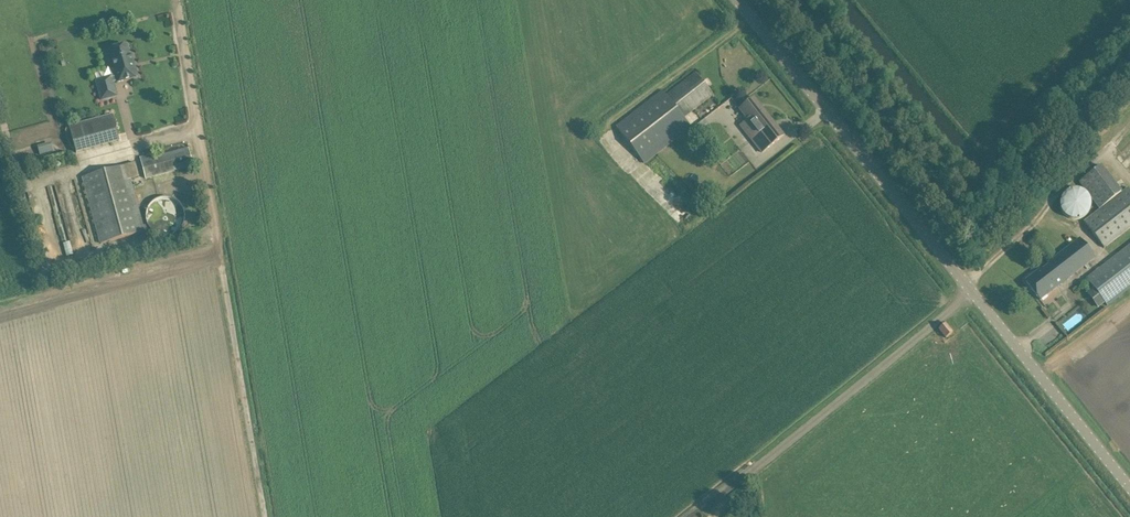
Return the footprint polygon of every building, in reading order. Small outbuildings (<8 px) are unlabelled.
[(117,96),(113,83),(116,82),(116,83),(138,78),(131,54),(129,55),(126,45),(110,50),(115,69),(113,69),(115,77),(112,78),(111,77),(107,78),(108,83),(98,86),(97,80),(96,81),(101,100),(117,96)] [(666,96),(662,90),(615,127),(644,163),(690,127),(684,118),(713,95),(696,73),(666,96)] [(740,109),(749,121),(742,126),(763,153),(784,137),(754,98),(740,109)] [(103,118),(111,144),(119,141),(112,115),(103,118)] [(53,152),(51,146),(38,149),(40,155),(53,152)] [(145,156),(140,158),(146,179),(153,177),(175,171),(193,167),(189,148),(146,159),(145,156)] [(82,178),(100,244),(148,231),(144,218),(141,218),(131,180),(139,177),(135,163),(82,178)] [(1083,222),(1104,249),(1129,229),(1129,191),(1127,188),(1122,192),(1101,166),(1079,183),(1100,210),(1083,222)] [(1091,204),(1090,201),(1090,199),(1089,197),(1086,194),(1083,192),(1080,190),(1076,189),(1072,189),(1069,190),(1068,191),(1065,193),(1063,196),(1061,199),(1060,202),(1060,205),(1060,209),(1061,212),(1063,214),(1065,216),(1068,218),(1072,220),(1076,220),(1079,220),(1083,218),(1085,217),(1087,215),(1089,213),(1090,210),(1091,204)] [(185,215),(185,212),(184,210),(183,207),(181,204),(179,202),(174,199),(171,198),(165,197),(162,197),(159,197),(156,199),(153,201),(150,203),(148,206),(147,208),(146,214),(146,218),(147,225),(150,229),(154,233),(156,234),(159,235),(162,236),(166,236),(170,236),(173,235),(177,233),(180,230),(183,225),(185,222),(185,217),(185,215)] [(1080,239),(1057,256),(1040,234),(1032,240),(1049,263),(1025,281),(1040,301),(1095,258),(1080,239)] [(1107,306),(1120,296),(1123,299),(1129,295),(1126,291),(1129,288),(1129,245),(1086,279),(1107,306)] [(1082,307),(1059,320),(1065,330),(1088,317),(1082,307)] [(939,329),(946,338),(953,333),(945,324),(939,329)]
